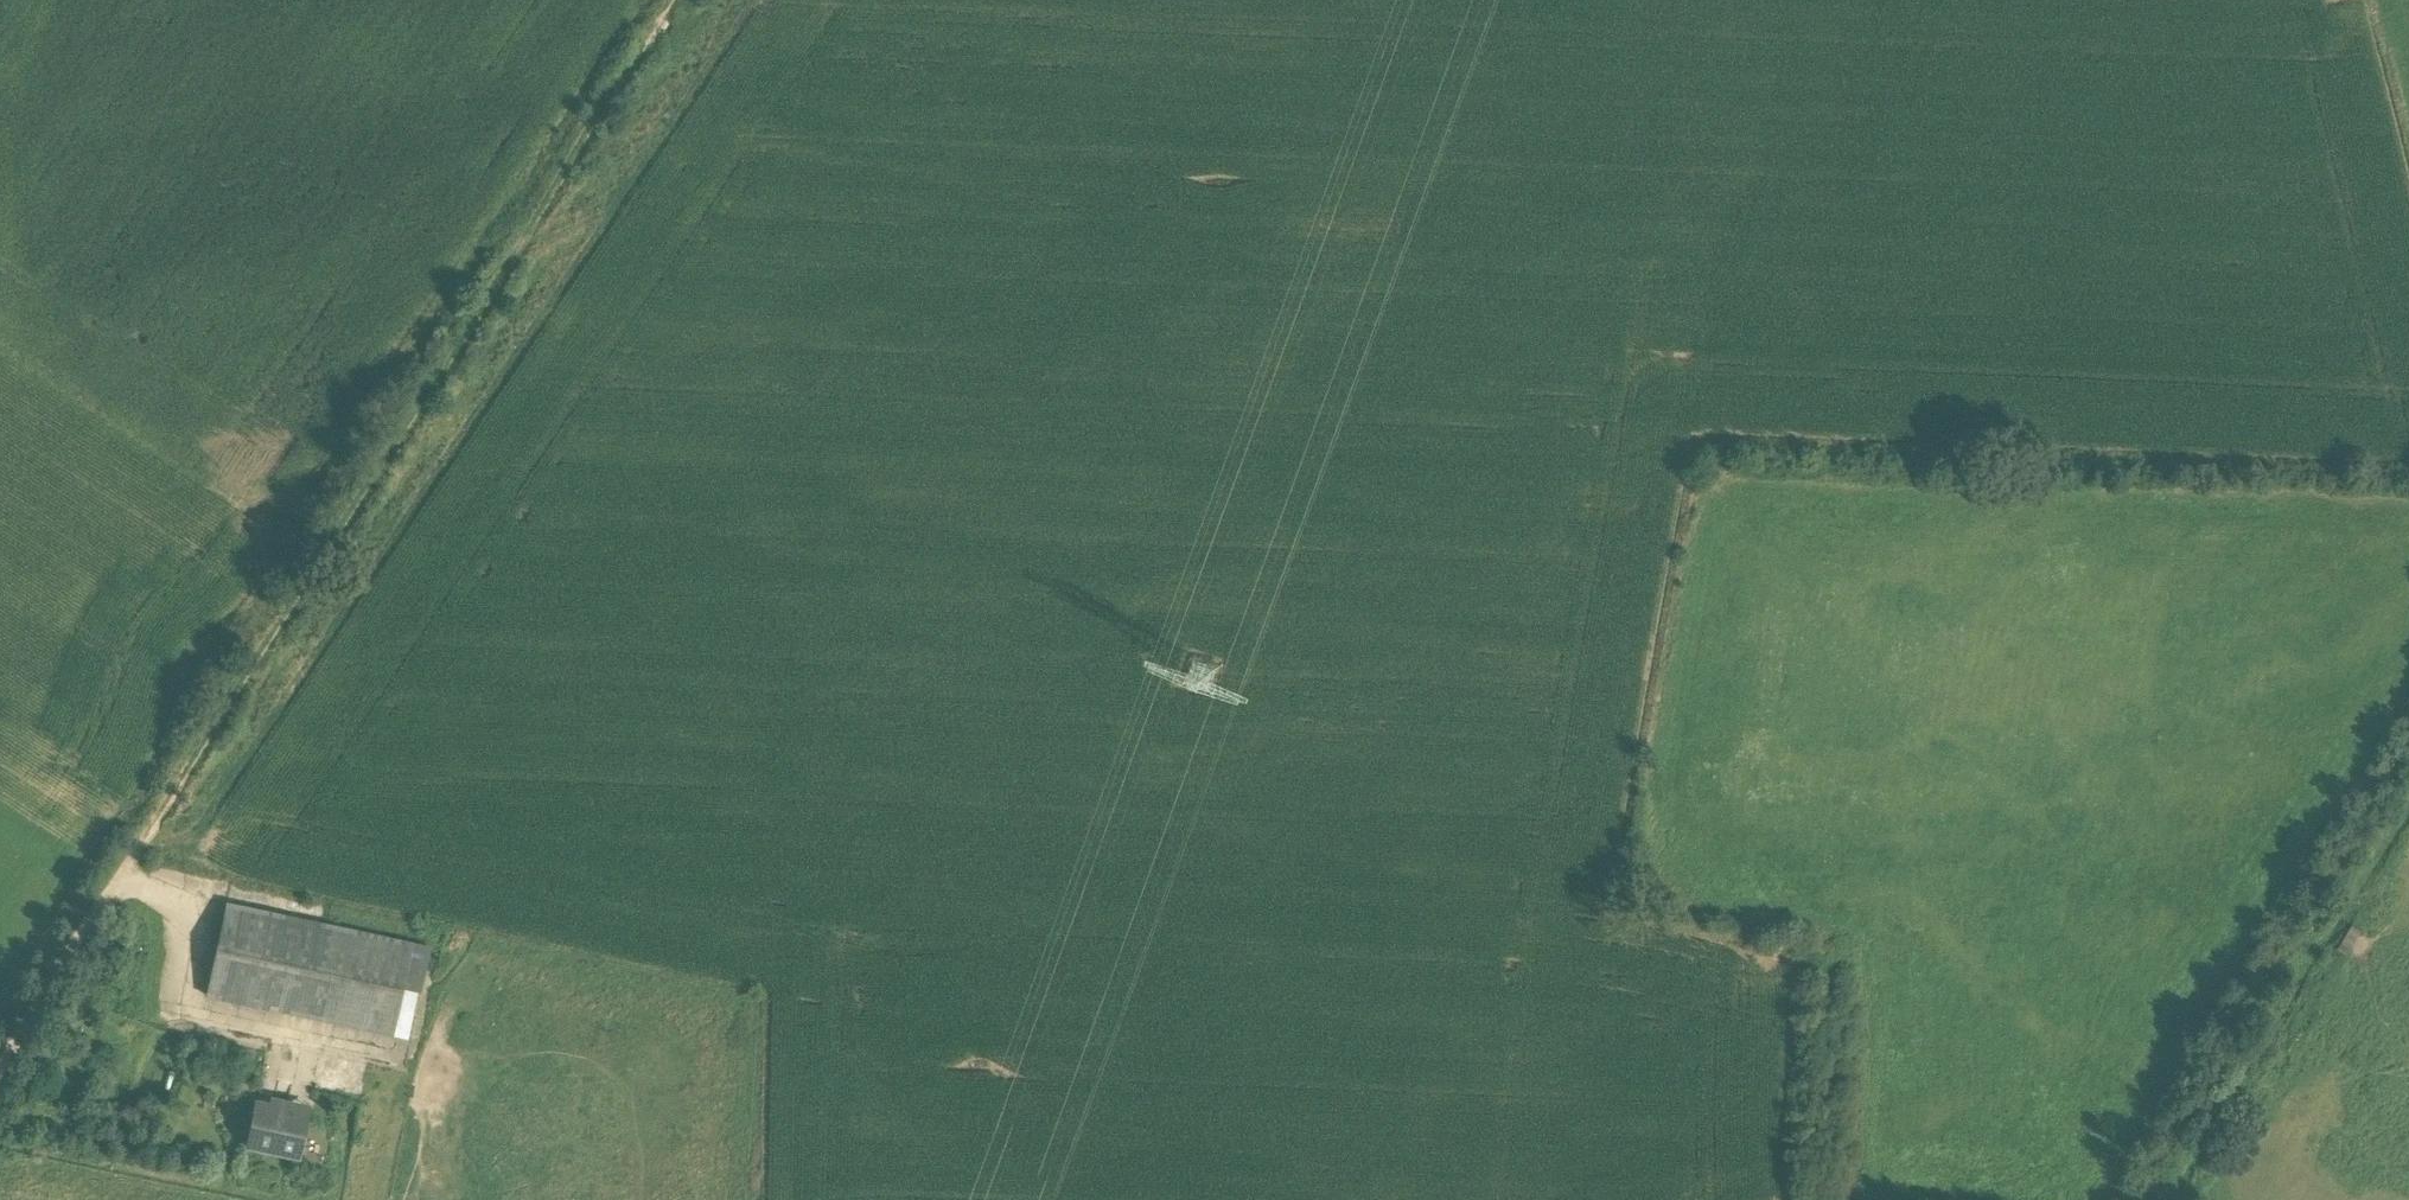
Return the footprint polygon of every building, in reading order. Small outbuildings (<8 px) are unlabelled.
[(409,1036),(427,942),(218,901),(200,995),(409,1036)] [(258,1103),(248,1146),(298,1157),(308,1114),(258,1103)]
